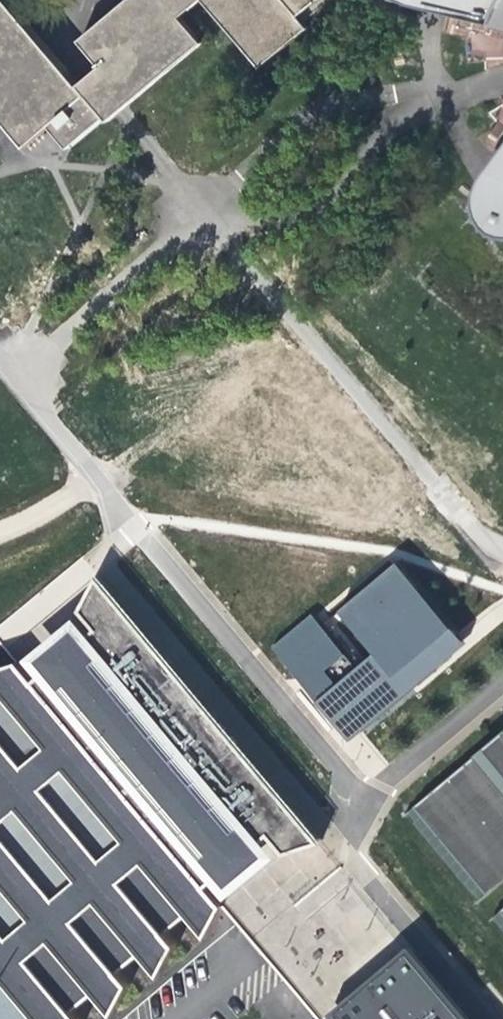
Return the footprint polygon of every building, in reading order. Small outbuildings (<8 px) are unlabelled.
[(82,33),(75,39),(97,64),(73,84),(2,0),(0,0),(0,122),(22,148),(48,126),(65,146),(71,141),(101,117),(104,120),(111,114),(127,101),(199,43),(176,16),(196,0),(122,0),(82,33)] [(255,67),(303,27),(293,16),(310,0),(198,0),(255,67)] [(446,15),(442,35),(466,39),(469,64),(485,63),(486,71),(502,64),(502,32),(446,15)] [(489,114),(496,123),(488,137),(500,147),(502,142),(502,104),(489,114)] [(467,643),(398,561),(340,610),(375,652),(357,667),(312,613),(272,647),(350,740),(467,643)] [(94,577),(76,610),(92,629),(81,633),(70,619),(47,639),(19,662),(0,668),(0,696),(1,697),(0,697),(0,1018),(72,1018),(64,1010),(88,993),(106,1016),(123,984),(113,972),(135,954),(153,977),(170,945),(160,932),(182,914),(200,937),(218,905),(202,887),(263,836),(279,855),(315,843),(94,577)] [(487,758),(479,748),(410,806),(484,894),(502,878),(502,745),(487,758)] [(491,917),(502,931),(502,906),(491,917)] [(334,1018),(464,1018),(408,952),(334,1018)]
